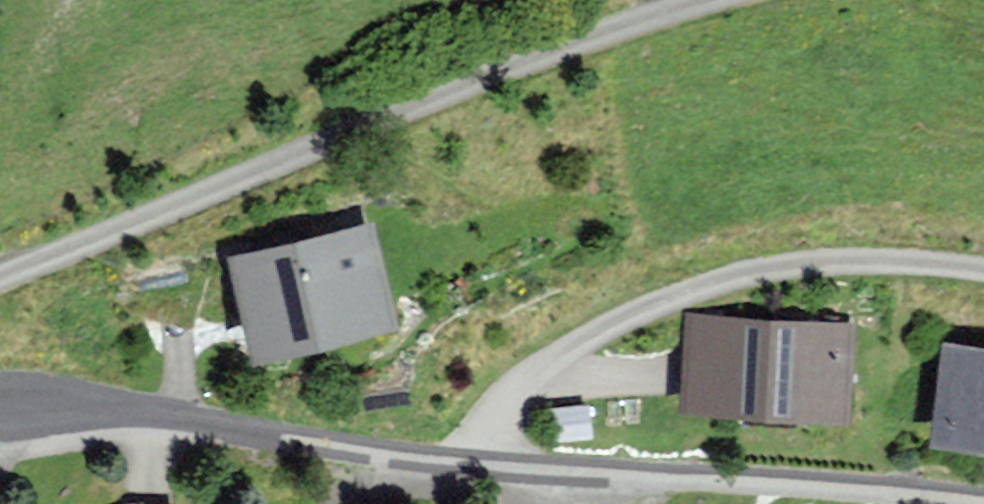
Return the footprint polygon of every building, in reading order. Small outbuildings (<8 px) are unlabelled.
[(367,237),(238,268),(259,356),(388,325),(367,237)] [(845,331),(694,319),(686,409),(838,421),(845,331)] [(938,442),(983,447),(983,359),(949,355),(938,442)]
